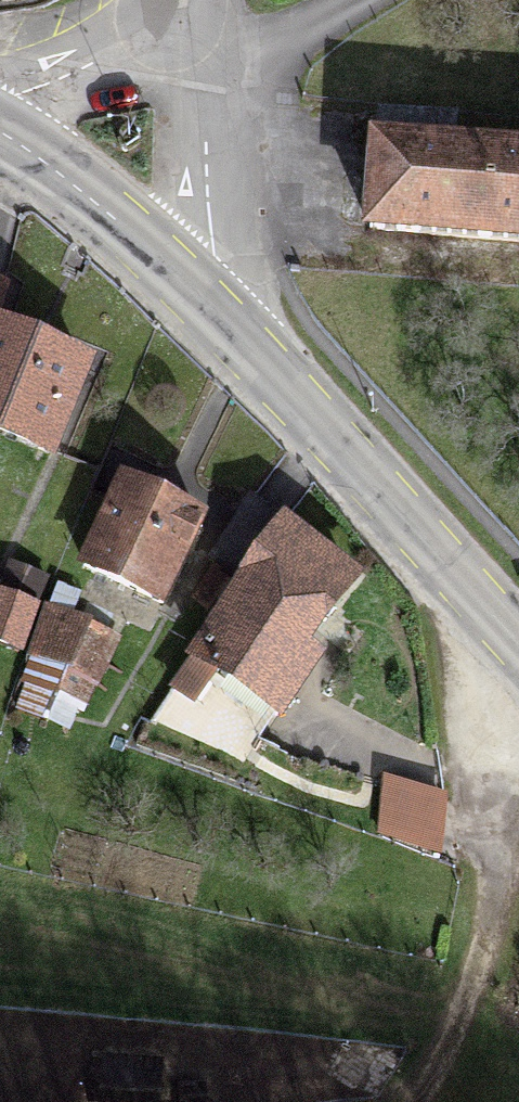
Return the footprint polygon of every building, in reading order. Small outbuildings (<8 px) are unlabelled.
[(381,161),(374,249),(518,261),(518,173),(381,161)] [(0,343),(0,441),(52,464),(88,382),(0,343)] [(202,536),(123,500),(86,581),(165,617),(202,536)] [(361,597),(288,548),(191,693),(264,742),(361,597)] [(0,609),(0,650),(21,657),(34,622),(0,609)] [(116,648),(51,621),(33,664),(98,691),(116,648)] [(109,1071),(105,1101),(157,1101),(161,1079),(109,1071)]
